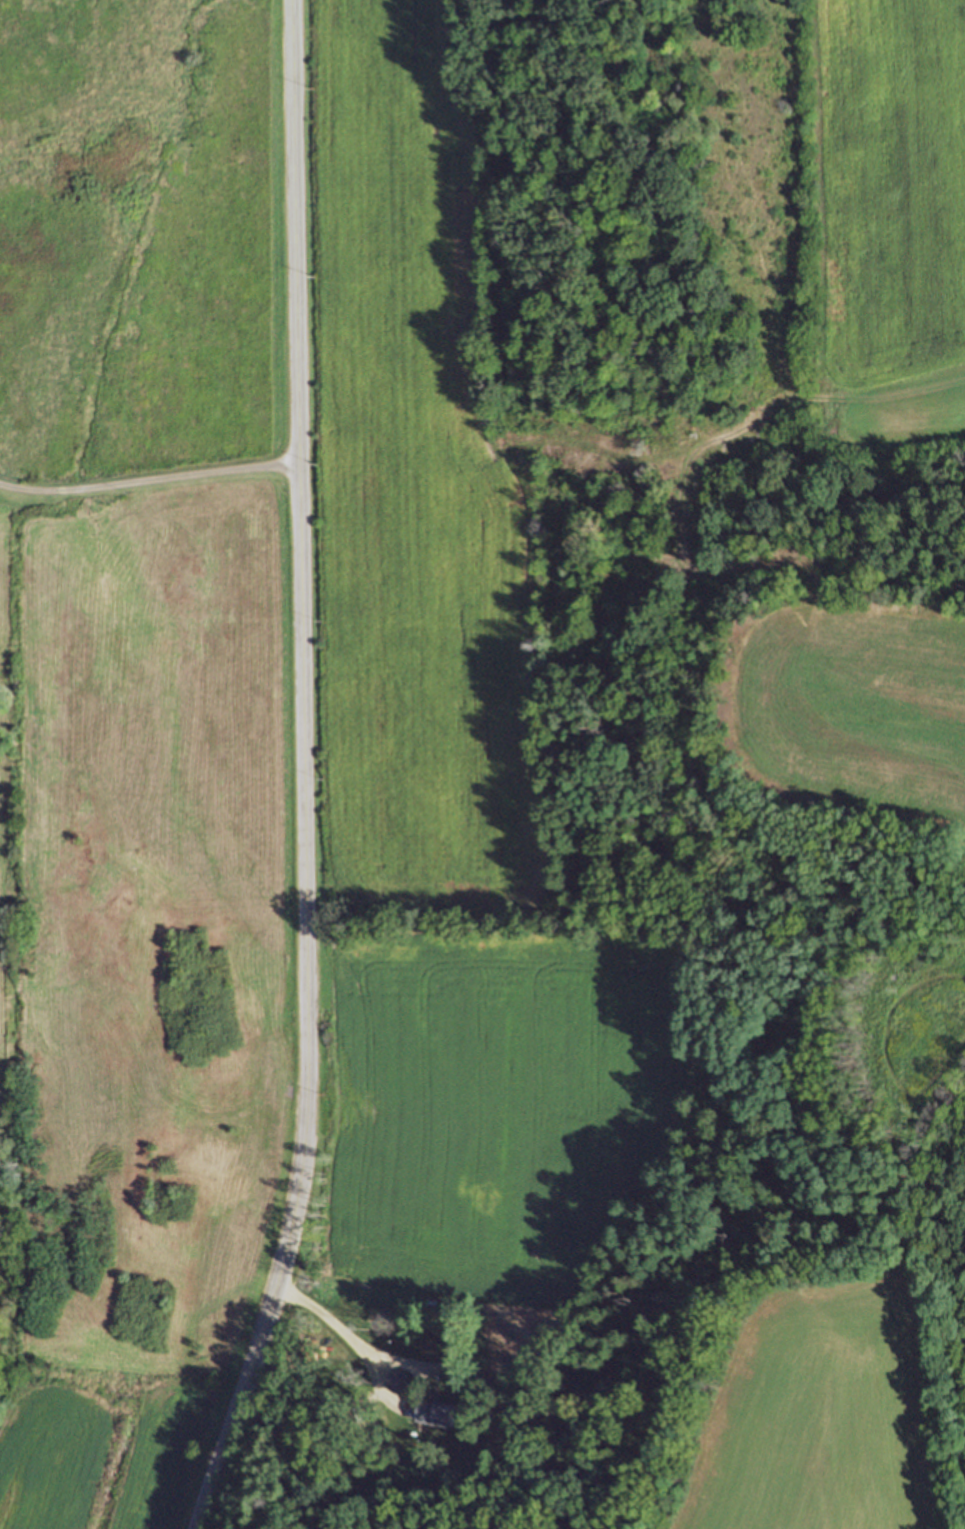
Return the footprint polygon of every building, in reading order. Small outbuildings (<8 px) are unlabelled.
[(394,1369),(384,1385),(404,1398),(414,1382),(394,1369)] [(463,1409),(440,1405),(442,1387),(423,1384),(417,1421),(460,1428),(463,1409)]
